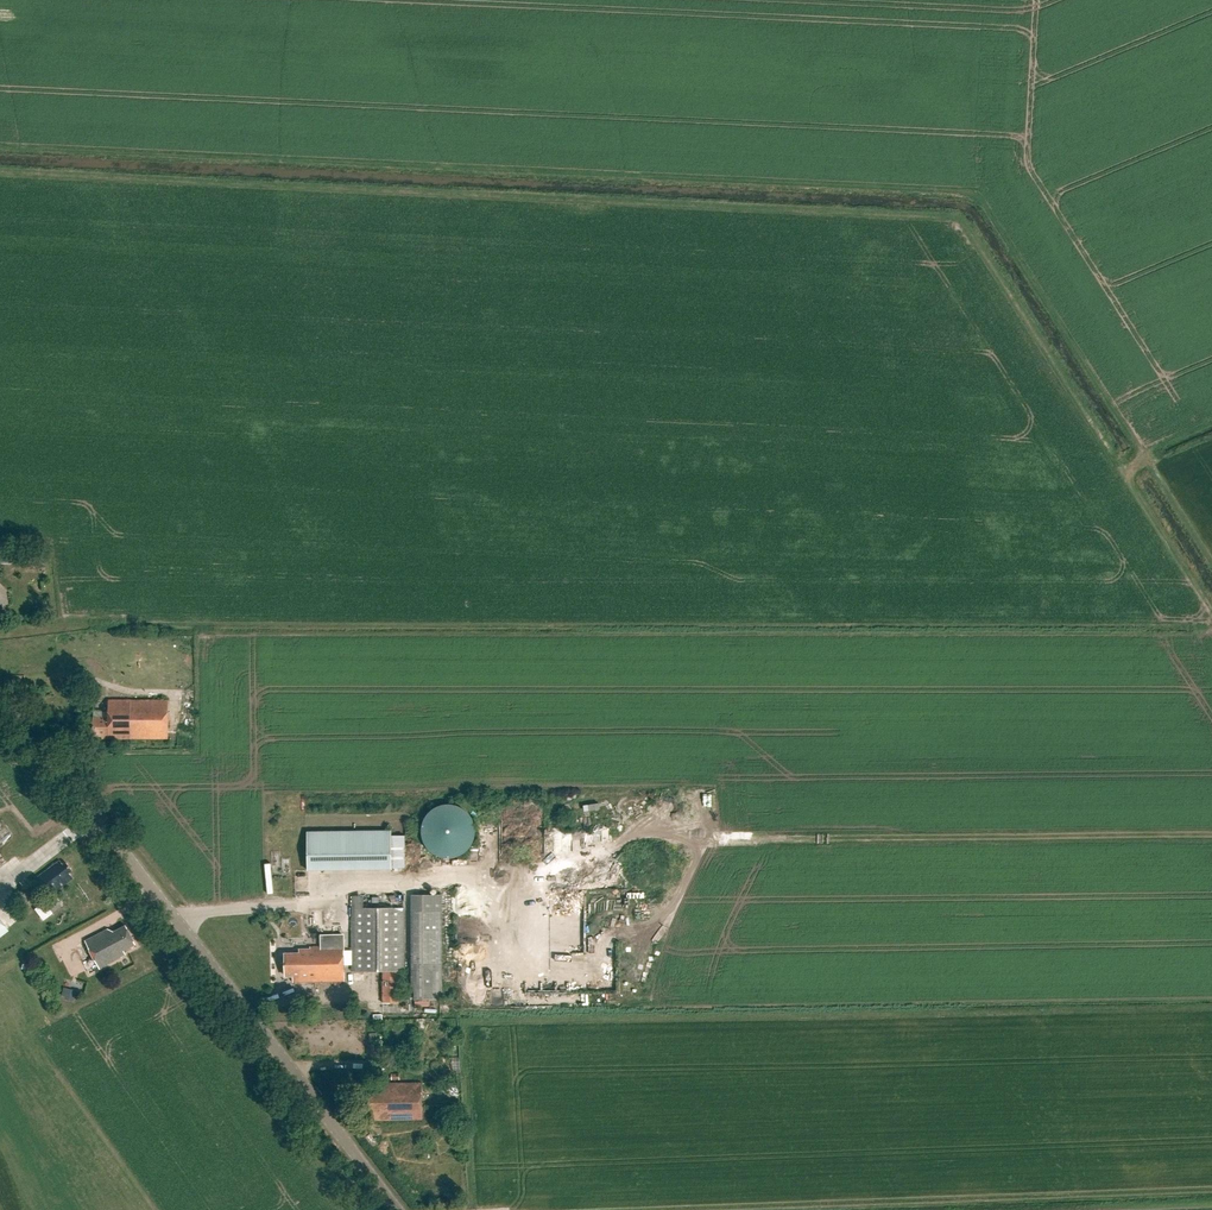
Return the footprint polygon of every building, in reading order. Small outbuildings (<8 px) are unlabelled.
[(0,555),(0,564),(10,564),(10,555),(0,555)] [(107,701),(107,719),(92,719),(92,738),(107,738),(107,740),(166,740),(166,701),(107,701)] [(422,827),(422,831),(422,835),(423,839),(424,843),(426,846),(428,849),(431,852),(434,855),(438,856),(442,858),(446,859),(450,859),(454,859),(457,858),(461,856),(465,854),(468,852),(470,849),(473,845),(474,842),(476,838),(476,834),(476,830),(476,826),(475,822),(473,819),(471,815),(468,812),(465,810),(462,807),(458,806),(455,805),(451,804),(447,804),(443,805),(439,806),(435,808),(432,810),(429,813),(427,816),(425,819),(423,823),(422,827)] [(392,832),(308,833),(308,871),(392,870),(392,834),(392,832)] [(70,874),(73,872),(67,864),(64,865),(61,861),(31,884),(36,891),(41,887),(49,898),(74,880),(70,874)] [(309,898),(309,883),(296,883),(297,898),(309,898)] [(399,891),(364,892),(364,895),(351,897),(352,971),(380,971),(381,1004),(397,1004),(397,971),(403,971),(402,895),(399,895),(399,891)] [(645,891),(626,892),(626,901),(646,899),(645,891)] [(442,895),(411,895),(412,990),(414,990),(414,1001),(443,1001),(442,895)] [(618,928),(617,907),(603,907),(605,929),(618,928)] [(123,950),(135,944),(125,925),(114,931),(108,929),(85,941),(99,969),(121,958),(119,954),(124,952),(123,950)] [(344,981),(343,947),(342,936),(322,936),(322,947),(310,948),(310,951),(298,951),(299,955),(285,955),(285,976),(292,976),(293,982),(344,981)] [(599,945),(601,953),(613,950),(611,942),(599,945)] [(614,971),(629,975),(635,952),(616,947),(614,955),(619,956),(614,971)] [(378,1091),(363,1092),(363,1114),(373,1114),(373,1121),(421,1121),(421,1084),(384,1084),(384,1087),(378,1087),(378,1091)]
